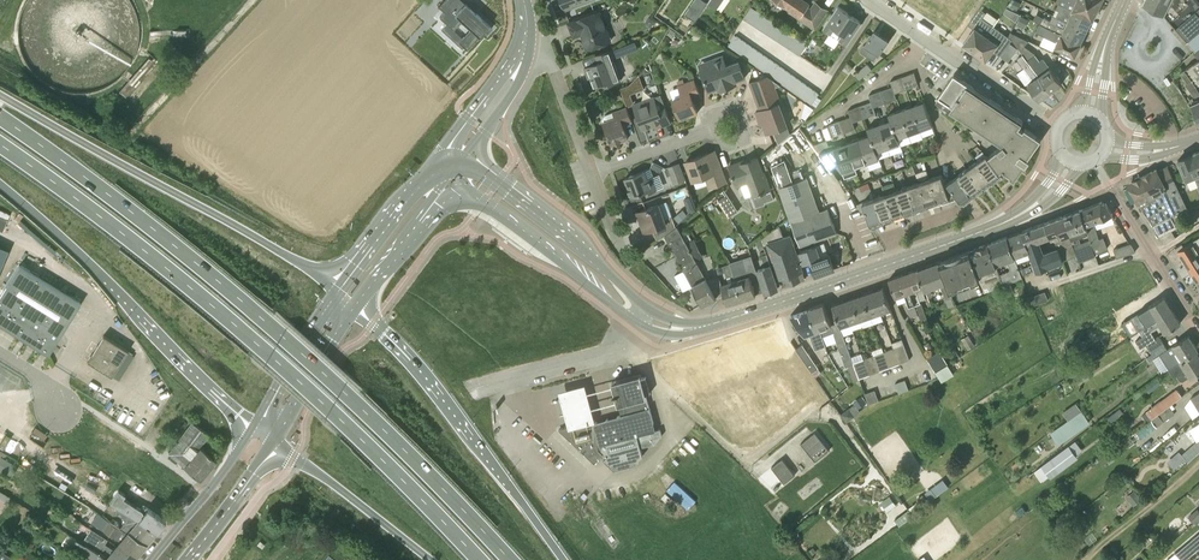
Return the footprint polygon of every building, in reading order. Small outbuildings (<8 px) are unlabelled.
[(459,0),(442,0),(435,7),(441,13),(436,18),(451,32),(460,22),(468,30),(455,44),(459,48),(464,52),(482,33),(484,36),(490,29),(459,0)] [(592,0),(561,0),(565,10),(592,0)] [(708,2),(705,0),(695,0),(686,13),(695,20),(708,2)] [(723,0),(709,0),(708,2),(717,9),(723,0)] [(801,14),(809,2),(806,0),(780,0),(801,14)] [(1017,0),(1013,0),(1010,6),(1017,9),(1021,2),(1017,0)] [(1098,8),(1083,0),(1057,0),(1057,1),(1059,2),(1059,3),(1091,19),(1092,18),(1093,19),(1098,8)] [(1143,2),(1165,13),(1175,26),(1196,49),(1193,51),(1194,52),(1198,47),(1198,1),(1198,0),(1144,0),(1143,2)] [(816,2),(804,21),(815,29),(827,9),(816,2)] [(1086,30),(1091,19),(1059,3),(1056,8),(1059,10),(1056,15),(1086,30)] [(847,44),(862,22),(838,5),(823,28),(847,44)] [(744,17),(750,21),(757,10),(752,6),(744,17)] [(975,52),(994,26),(982,18),(986,13),(980,9),(969,25),(974,29),(964,44),(975,52)] [(610,41),(599,10),(577,19),(577,20),(569,23),(574,36),(582,33),(588,49),(610,41)] [(756,25),(763,13),(757,10),(750,21),(756,25)] [(763,13),(756,25),(761,29),(769,17),(763,13)] [(1086,30),(1056,15),(1054,14),(1051,19),(1037,13),(1034,19),(1041,22),(1041,21),(1044,22),(1043,24),(1040,23),(1040,24),(1082,43),(1080,42),(1086,30)] [(1025,27),(1029,18),(1021,15),(1017,24),(1025,27)] [(649,25),(652,24),(655,20),(649,16),(645,22),(649,25)] [(769,17),(761,29),(767,32),(774,21),(769,17)] [(774,21),(767,32),(773,36),(780,24),(774,21)] [(780,24),(773,36),(778,39),(786,28),(780,24)] [(1076,56),(1082,43),(1040,24),(1036,31),(1057,41),(1055,45),(1076,56)] [(999,54),(1011,38),(994,26),(975,52),(986,60),(993,50),(999,54)] [(786,28),(778,39),(784,43),(791,32),(786,28)] [(874,60),(888,39),(874,30),(861,51),(874,60)] [(791,32),(784,43),(790,47),(797,36),(791,32)] [(1022,54),(1049,93),(1062,83),(1050,67),(1044,58),(1039,61),(1035,54),(1025,46),(1029,40),(1011,32),(1009,35),(1011,38),(1023,54),(1022,54)] [(734,50),(742,39),(736,35),(728,46),(734,50)] [(797,36),(790,47),(795,51),(803,39),(797,36)] [(742,39),(734,50),(739,54),(747,42),(742,39)] [(803,39),(795,51),(801,54),(808,43),(803,39)] [(637,40),(616,47),(619,56),(640,48),(637,40)] [(747,42),(739,54),(745,58),(753,46),(747,42)] [(753,46),(745,58),(750,62),(758,50),(753,46)] [(623,66),(616,69),(612,58),(615,57),(612,49),(595,55),(598,62),(584,67),(588,78),(590,77),(594,87),(605,83),(606,85),(627,78),(623,66)] [(758,50),(750,62),(756,66),(764,54),(758,50)] [(152,54),(120,90),(128,97),(160,61),(152,54)] [(764,54),(756,66),(761,69),(769,58),(764,54)] [(1040,99),(1049,93),(1022,54),(1018,58),(1033,80),(1028,83),(1040,99)] [(726,65),(722,55),(698,64),(709,91),(717,88),(721,89),(734,84),(735,81),(745,77),(738,60),(726,65)] [(769,58),(761,69),(767,73),(774,62),(769,58)] [(1198,58),(1184,68),(1198,91),(1198,60),(1198,58)] [(774,62),(767,74),(772,77),(780,66),(774,62)] [(859,79),(872,70),(867,64),(855,73),(859,79)] [(780,66),(772,77),(778,81),(786,70),(780,66)] [(1184,68),(1180,71),(1187,82),(1185,83),(1197,98),(1191,102),(1193,107),(1191,108),(1195,120),(1197,119),(1198,124),(1198,91),(1184,68)] [(786,70),(778,81),(783,85),(791,74),(786,70)] [(699,94),(694,79),(695,79),(693,72),(688,74),(690,81),(685,82),(684,78),(677,81),(682,96),(673,99),(674,103),(677,112),(680,119),(697,112),(692,97),(699,94)] [(902,77),(906,89),(918,85),(914,72),(902,77)] [(1031,160),(1028,158),(1042,139),(1025,127),(1023,131),(1019,128),(1024,121),(954,73),(939,96),(937,99),(935,100),(937,101),(937,100),(1003,145),(988,156),(1001,174),(1000,172),(1003,170),(1015,178),(1024,164),(1026,166),(1031,160)] [(791,74),(783,85),(789,89),(797,77),(791,74)] [(797,77),(789,89),(795,93),(803,81),(797,77)] [(895,93),(906,89),(902,77),(890,80),(892,86),(895,93)] [(787,125),(778,100),(779,99),(774,86),(768,78),(751,84),(760,109),(756,111),(758,118),(761,117),(767,132),(787,125)] [(803,81),(795,93),(800,97),(808,85),(803,81)] [(630,93),(629,91),(627,85),(621,88),(624,96),(630,93)] [(808,85),(800,97),(806,100),(814,89),(808,85)] [(897,98),(895,93),(892,86),(880,90),(885,103),(897,98)] [(814,89),(806,100),(811,104),(812,103),(817,95),(819,93),(814,89)] [(619,90),(611,93),(614,100),(622,97),(619,90)] [(873,106),(885,103),(880,90),(869,94),(871,101),(873,106)] [(663,125),(671,122),(661,94),(634,104),(643,128),(662,121),(663,125)] [(876,113),(873,106),(871,101),(860,105),(864,117),(876,113)] [(912,106),(920,130),(933,125),(924,101),(912,106)] [(806,102),(802,115),(806,119),(814,108),(806,102)] [(672,114),(677,112),(674,103),(669,105),(672,114)] [(852,121),(864,117),(860,105),(848,109),(851,116),(852,121)] [(908,134),(920,130),(912,106),(900,110),(908,134)] [(612,144),(628,138),(623,124),(632,121),(627,107),(613,112),(607,114),(604,116),(603,119),(603,122),(612,144)] [(911,142),(908,134),(900,110),(889,114),(891,119),(900,143),(901,145),(911,142)] [(855,129),(852,121),(851,116),(838,121),(843,133),(855,129)] [(888,148),(900,143),(891,119),(879,123),(888,148)] [(831,137),(843,133),(838,121),(827,124),(831,137)] [(877,151),(888,148),(879,123),(868,127),(879,158),(882,165),(877,151)] [(870,170),(882,165),(879,158),(868,127),(869,135),(859,138),(867,162),(870,170)] [(855,167),(867,162),(859,138),(846,143),(855,167)] [(844,177),(857,173),(846,143),(837,146),(832,144),(829,145),(828,143),(816,147),(827,162),(829,161),(831,167),(840,164),(844,177)] [(727,181),(719,159),(711,162),(708,153),(686,161),(693,180),(706,175),(711,187),(727,181)] [(1192,153),(1179,159),(1187,180),(1195,177),(1198,187),(1198,169),(1192,153)] [(1001,174),(988,156),(986,154),(976,161),(991,181),(1001,175),(1001,174)] [(774,198),(764,171),(757,157),(750,159),(749,158),(729,166),(737,186),(749,181),(758,206),(766,203),(765,201),(774,198)] [(793,181),(785,159),(772,165),(800,246),(837,233),(828,209),(819,212),(807,176),(793,181)] [(982,188),(991,181),(976,161),(966,169),(982,188)] [(673,183),(685,179),(680,163),(668,167),(673,183)] [(1154,170),(1177,213),(1187,208),(1168,166),(1158,171),(1157,169),(1154,170)] [(972,195),(982,188),(966,169),(957,176),(972,195)] [(1178,215),(1177,213),(1154,170),(1142,176),(1164,218),(1169,217),(1178,215)] [(647,179),(644,171),(625,178),(632,196),(646,191),(647,193),(656,190),(652,177),(647,179)] [(956,194),(947,182),(945,183),(941,174),(930,178),(938,202),(950,198),(949,197),(956,194)] [(962,202),(972,195),(957,176),(947,182),(956,194),(962,202)] [(1164,218),(1142,176),(1142,177),(1139,176),(1136,178),(1135,180),(1132,182),(1130,186),(1138,202),(1139,201),(1162,237),(1165,243),(1176,236),(1172,229),(1178,227),(1177,225),(1182,222),(1178,215),(1164,218)] [(927,206),(938,202),(930,178),(918,182),(927,206)] [(916,210),(927,206),(918,182),(907,186),(916,210)] [(905,214),(916,210),(907,186),(896,190),(905,214)] [(894,218),(905,214),(896,190),(885,194),(894,218)] [(728,194),(720,199),(722,202),(725,207),(733,202),(728,194)] [(884,221),(894,218),(885,194),(875,197),(884,221)] [(871,226),(884,221),(875,197),(863,202),(863,201),(857,203),(862,211),(865,209),(871,226)] [(1086,231),(1089,239),(1095,255),(1096,255),(1096,254),(1108,247),(1104,236),(1099,238),(1095,222),(1099,221),(1098,220),(1113,214),(1106,203),(1102,201),(1080,209),(1087,230),(1086,231)] [(647,207),(648,208),(637,212),(645,232),(653,229),(657,240),(665,235),(676,226),(675,223),(672,216),(664,219),(659,203),(647,207)] [(4,229),(11,212),(0,208),(0,228),(4,229)] [(1078,234),(1086,231),(1087,230),(1080,209),(1064,215),(1072,238),(1073,237),(1074,240),(1071,241),(1077,255),(1079,261),(1095,255),(1089,239),(1081,242),(1078,234)] [(672,216),(675,223),(683,220),(681,215),(678,214),(672,216)] [(1070,257),(1077,255),(1071,241),(1074,240),(1073,237),(1072,238),(1064,215),(1047,221),(1053,236),(1053,235),(1057,247),(1062,261),(1071,258),(1070,257)] [(1040,240),(1053,236),(1047,221),(1021,231),(1031,258),(1032,257),(1037,271),(1062,261),(1057,247),(1044,252),(1040,240)] [(1185,224),(1178,229),(1180,233),(1188,228),(1185,224)] [(716,296),(707,280),(677,225),(676,226),(665,235),(684,271),(682,272),(690,288),(693,286),(703,304),(716,297),(716,296)] [(783,236),(779,225),(762,238),(764,245),(769,243),(780,278),(781,282),(786,280),(787,285),(801,280),(799,276),(802,275),(802,271),(789,234),(783,236)] [(1024,260),(1031,258),(1021,231),(1008,236),(1006,236),(1021,278),(1023,277),(1022,275),(1025,274),(1023,268),(1020,269),(1017,263),(1024,260)] [(1011,282),(1021,278),(1006,236),(987,243),(1002,284),(995,288),(998,295),(1006,291),(1007,292),(1014,290),(1011,282)] [(1198,251),(1198,237),(1194,240),(1193,239),(1192,240),(1192,241),(1184,246),(1182,243),(1175,247),(1179,254),(1183,261),(1198,251)] [(764,245),(762,238),(757,242),(759,250),(765,248),(764,245)] [(1117,257),(1136,251),(1131,242),(1114,249),(1117,257)] [(995,288),(1002,284),(987,243),(969,249),(962,252),(973,282),(981,279),(986,291),(995,288)] [(821,255),(817,245),(799,251),(804,263),(811,261),(816,275),(834,268),(828,253),(821,255)] [(8,249),(0,246),(0,269),(8,249)] [(751,280),(758,278),(748,247),(725,254),(728,259),(730,262),(741,299),(755,294),(751,280)] [(778,287),(766,250),(761,252),(765,266),(758,268),(766,291),(778,287)] [(1198,265),(1198,251),(1183,261),(1190,271),(1198,265)] [(951,291),(973,282),(962,252),(940,260),(951,291)] [(953,297),(951,291),(940,260),(919,267),(919,268),(918,269),(925,287),(926,289),(940,284),(945,299),(953,297)] [(727,303),(741,299),(730,262),(723,264),(723,265),(727,276),(730,275),(732,280),(722,283),(719,275),(707,280),(716,296),(724,294),(727,303)] [(80,303),(19,265),(0,295),(0,324),(48,354),(80,303)] [(1190,271),(1197,281),(1198,280),(1198,265),(1190,271)] [(917,290),(925,287),(918,269),(904,274),(918,313),(918,314),(921,319),(928,317),(917,290)] [(912,316),(918,314),(918,313),(904,274),(889,279),(896,297),(904,294),(912,316)] [(872,291),(880,313),(892,309),(884,286),(872,291)] [(688,298),(689,296),(684,291),(679,297),(685,304),(690,300),(688,298)] [(871,316),(880,313),(872,291),(862,294),(871,316)] [(853,298),(861,320),(871,316),(862,294),(853,298)] [(1138,330),(1172,308),(1164,296),(1148,306),(1149,307),(1144,310),(1143,309),(1130,317),(1138,330)] [(863,326),(861,320),(853,298),(843,301),(853,329),(863,326)] [(854,332),(853,329),(843,301),(833,305),(839,322),(844,335),(854,332)] [(847,346),(844,335),(839,322),(832,324),(824,303),(808,308),(816,330),(820,328),(826,345),(838,341),(846,366),(849,365),(854,380),(859,378),(853,362),(847,346)] [(818,349),(826,345),(820,328),(816,330),(808,308),(791,314),(805,334),(810,333),(813,342),(818,349)] [(1172,308),(1138,330),(1138,331),(1136,332),(1140,338),(1160,325),(1165,333),(1181,322),(1172,308)] [(968,334),(962,338),(969,348),(975,345),(968,334)] [(111,376),(126,352),(128,350),(104,335),(87,361),(111,376)] [(1152,350),(1164,343),(1159,335),(1146,343),(1151,350),(1150,351),(1152,353),(1153,352),(1152,350)] [(1168,368),(1196,351),(1198,350),(1189,335),(1173,345),(1173,346),(1168,349),(1164,343),(1152,350),(1153,352),(1152,353),(1152,354),(1147,357),(1149,360),(1159,354),(1168,368)] [(894,347),(900,363),(910,359),(902,338),(892,342),(894,347)] [(812,372),(818,367),(803,344),(797,348),(812,372)] [(890,367),(900,363),(894,347),(884,351),(890,367)] [(1094,347),(1088,351),(1082,355),(1087,363),(1093,358),(1099,354),(1094,347)] [(936,371),(948,364),(940,350),(928,357),(936,371)] [(880,370),(890,367),(884,351),(874,355),(880,370)] [(1168,368),(1174,377),(1177,375),(1181,382),(1189,377),(1190,379),(1198,373),(1198,356),(1196,351),(1168,368)] [(779,356),(781,363),(792,360),(789,353),(779,356)] [(870,374),(880,370),(874,355),(864,358),(870,374)] [(859,378),(870,374),(864,358),(853,362),(859,378)] [(616,394),(621,415),(596,421),(595,419),(570,426),(559,429),(595,463),(603,454),(606,457),(604,459),(615,469),(634,464),(643,455),(641,447),(655,443),(651,430),(656,429),(646,393),(650,391),(646,376),(642,377),(641,374),(612,381),(615,393),(613,393),(614,395),(616,394)] [(712,386),(722,381),(719,374),(709,379),(712,386)] [(1145,395),(1162,383),(1158,377),(1140,389),(1145,395)] [(698,391),(714,415),(721,411),(705,387),(698,391)] [(798,392),(802,403),(813,399),(808,387),(798,392)] [(867,392),(870,401),(880,397),(876,388),(867,392)] [(1151,419),(1152,418),(1176,400),(1182,396),(1178,389),(1146,412),(1151,419)] [(854,401),(855,403),(858,408),(867,401),(863,395),(854,401)] [(1176,400),(1152,418),(1158,426),(1182,408),(1176,400)] [(1069,420),(1082,410),(1077,402),(1063,411),(1069,420)] [(1120,407),(1108,417),(1111,421),(1124,411),(1120,407)] [(758,422),(765,434),(779,426),(772,414),(758,422)] [(195,448),(207,433),(192,421),(180,436),(181,437),(168,453),(184,466),(184,465),(201,479),(217,459),(200,446),(191,457),(183,451),(189,443),(195,448)] [(9,453),(17,441),(1,431),(0,433),(0,447),(9,453)] [(816,461),(830,450),(815,432),(801,443),(816,461)] [(1077,437),(1035,469),(1045,482),(1087,450),(1077,437)] [(1182,455),(1179,451),(1168,461),(1177,471),(1188,462),(1198,452),(1198,440),(1182,455)] [(1,456),(0,458),(0,470),(12,477),(18,466),(1,456)] [(784,483),(795,475),(782,458),(772,467),(784,483)] [(1018,460),(1012,465),(1016,471),(1023,467),(1018,460)] [(943,478),(925,492),(932,500),(949,487),(943,478)] [(1133,506),(1142,499),(1134,489),(1126,496),(1128,499),(1133,506)] [(118,490),(110,502),(117,507),(137,521),(144,511),(123,498),(125,494),(118,490)] [(0,491),(0,498),(6,502),(10,497),(0,491)] [(923,493),(916,498),(922,506),(929,501),(923,493)] [(1128,499),(1115,509),(1121,516),(1133,506),(1128,499)] [(917,501),(909,507),(913,513),(921,507),(917,501)] [(155,534),(137,521),(117,507),(115,511),(121,514),(120,516),(126,520),(121,529),(146,544),(155,534)] [(144,511),(137,521),(155,534),(157,531),(157,532),(166,520),(147,507),(144,511)] [(1198,508),(1189,516),(1194,522),(1198,518),(1198,509),(1198,508)] [(914,515),(909,509),(895,520),(899,526),(914,515)] [(1020,517),(1017,513),(1009,519),(1012,523),(1020,517)] [(136,556),(146,544),(121,529),(109,521),(103,530),(119,541),(117,544),(136,556)] [(117,544),(112,549),(104,545),(108,539),(91,528),(82,542),(76,539),(75,540),(107,559),(133,559),(136,556),(117,544)] [(1176,552),(1183,559),(1184,559),(1198,547),(1198,533),(1176,552)] [(75,540),(71,547),(92,559),(107,559),(75,540)] [(20,545),(15,553),(12,558),(0,550),(0,551),(0,559),(44,559),(20,545)] [(282,559),(299,559),(300,558),(289,550),(282,559)]
